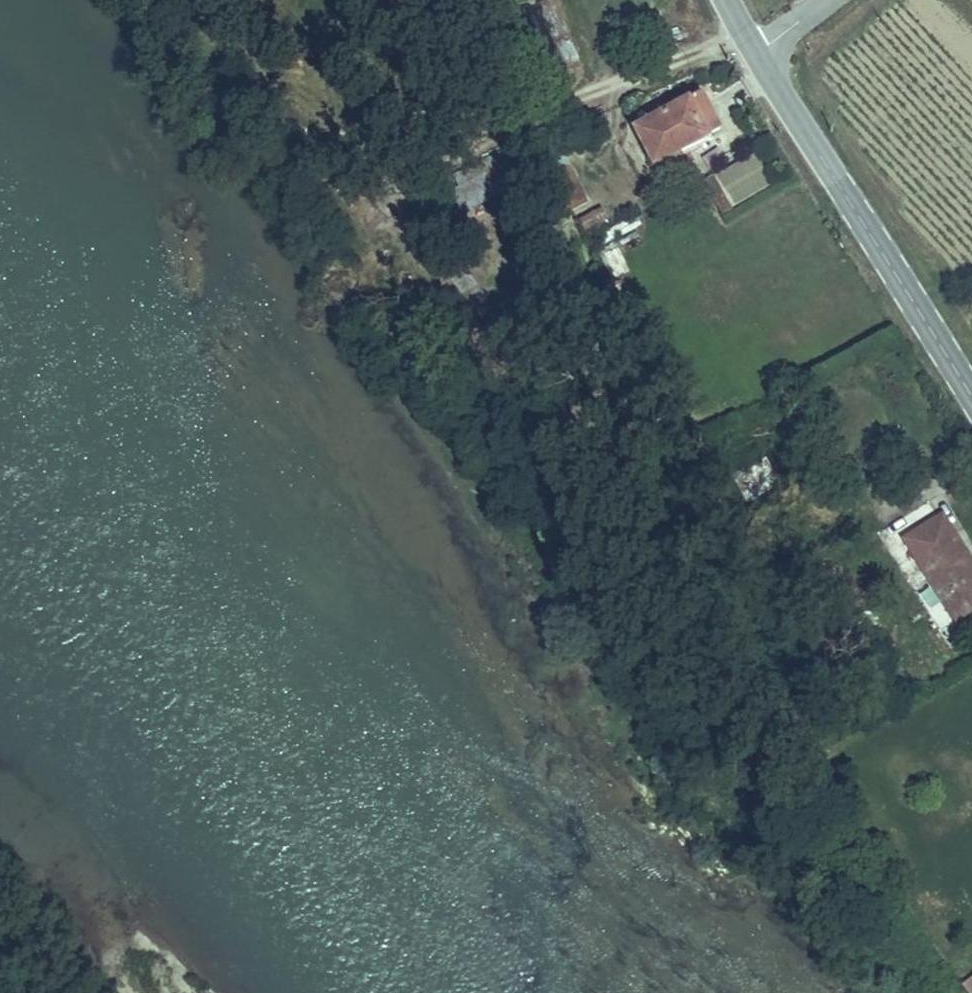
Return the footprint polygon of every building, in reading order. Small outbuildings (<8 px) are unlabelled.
[(701,90),(635,123),(653,159),(719,127),(701,90)] [(741,160),(714,178),(733,206),(760,188),(741,160)] [(745,498),(778,484),(768,461),(735,475),(745,498)] [(905,534),(955,616),(971,606),(971,562),(971,560),(971,556),(944,510),(905,534)] [(959,984),(966,992),(971,992),(971,974),(959,984)]
